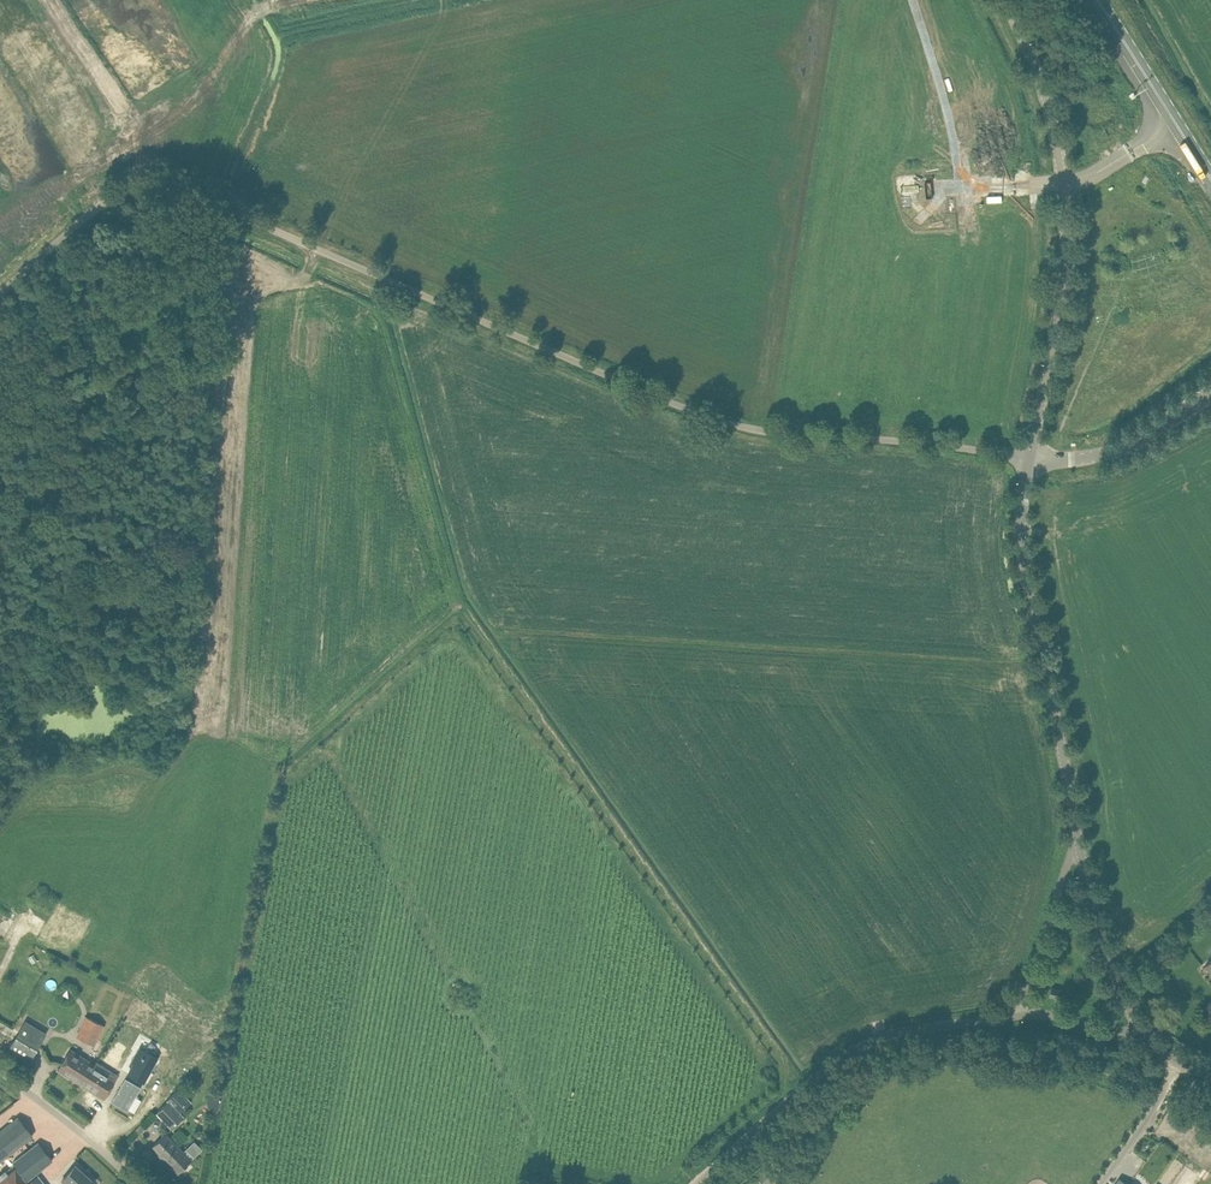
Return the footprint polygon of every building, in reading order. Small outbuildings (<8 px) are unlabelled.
[(1050,996),(1062,999),(1064,990),(1052,987),(1050,996)] [(97,1039),(101,1028),(103,1025),(86,1016),(76,1037),(94,1045),(94,1044),(99,1047),(101,1041),(97,1039)] [(25,1021),(7,1052),(26,1063),(44,1033),(25,1021)] [(57,1070),(82,1086),(93,1067),(68,1051),(57,1070)] [(135,1062),(128,1074),(143,1082),(156,1059),(146,1053),(139,1064),(135,1062)] [(98,1071),(93,1067),(82,1086),(104,1099),(116,1078),(100,1068),(98,1071)] [(141,1100),(135,1096),(140,1087),(125,1079),(112,1101),(127,1110),(128,1109),(134,1112),(141,1100)] [(170,1099),(156,1112),(171,1128),(183,1116),(180,1112),(191,1101),(179,1088),(168,1098),(170,1099)] [(0,1131),(0,1161),(32,1136),(17,1117),(0,1131)] [(178,1172),(187,1163),(200,1150),(193,1142),(183,1152),(165,1134),(153,1146),(178,1172)] [(27,1180),(43,1168),(52,1160),(38,1142),(13,1162),(27,1180)] [(94,1183),(75,1165),(62,1180),(66,1183),(93,1183),(94,1183)] [(762,1180),(776,1181),(776,1168),(762,1167),(762,1180)] [(27,1182),(15,1168),(0,1180),(0,1183),(24,1183),(27,1182)] [(38,1176),(27,1183),(44,1183),(38,1176)]
